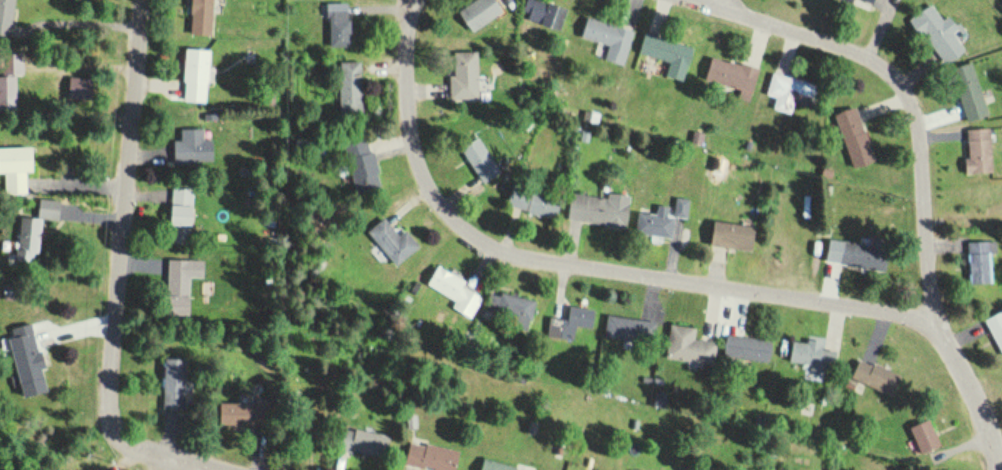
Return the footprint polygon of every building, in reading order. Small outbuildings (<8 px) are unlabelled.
[(13,0),(0,0),(0,36),(4,37),(13,0)] [(210,36),(211,0),(188,0),(187,35),(210,36)] [(468,33),(500,12),(492,0),(472,0),(454,12),(468,33)] [(538,0),(525,0),(519,17),(557,31),(565,10),(538,0)] [(870,9),(873,0),(845,0),(870,9)] [(325,3),(325,47),(348,47),(348,3),(325,3)] [(944,18),(940,20),(931,6),(910,18),(938,67),(964,52),(944,18)] [(631,30),(583,18),(578,37),(607,45),(603,60),(622,65),(631,30)] [(681,81),(691,47),(641,32),(635,53),(666,62),(662,76),(681,81)] [(205,50),(180,50),(179,101),(204,101),(205,50)] [(475,51),(448,51),(448,99),(475,99),(475,51)] [(0,76),(0,112),(15,112),(14,75),(21,75),(20,53),(0,54),(0,56),(0,76)] [(739,90),(737,99),(747,101),(755,68),(706,57),(700,81),(739,90)] [(337,118),(360,118),(360,62),(337,62),(337,118)] [(964,122),(985,116),(970,64),(949,70),(964,122)] [(765,95),(774,97),(772,109),(790,113),(792,104),(808,107),(813,82),(769,74),(765,95)] [(850,169),(872,161),(854,107),(831,115),(850,169)] [(171,140),(171,166),(210,166),(210,140),(201,140),(201,129),(177,129),(177,140),(171,140)] [(964,174),(990,173),(989,129),(962,130),(964,174)] [(369,136),(343,140),(352,196),(378,191),(369,136)] [(480,183),(498,171),(476,137),(457,149),(480,183)] [(3,173),(3,194),(25,194),(26,148),(0,147),(0,173),(3,173)] [(503,208),(556,220),(561,198),(508,187),(503,208)] [(190,232),(190,188),(168,188),(167,232),(190,232)] [(625,229),(629,197),(605,193),(604,199),(567,194),(563,221),(625,229)] [(670,238),(672,218),(686,220),(689,200),(673,199),(672,208),(655,206),(654,215),(632,213),(630,234),(670,238)] [(39,218),(56,219),(57,201),(36,200),(34,218),(17,217),(13,265),(35,266),(39,218)] [(365,234),(395,266),(415,248),(385,215),(365,234)] [(706,247),(749,251),(751,227),(708,223),(706,247)] [(966,284),(989,283),(988,254),(995,254),(995,241),(965,242),(966,284)] [(836,265),(884,272),(888,249),(839,242),(836,265)] [(187,278),(201,279),(201,261),(164,260),(163,315),(187,316),(187,278)] [(453,300),(449,309),(470,319),(482,293),(432,269),(424,286),(453,300)] [(483,318),(528,328),(534,301),(489,291),(483,318)] [(593,310),(565,306),(563,321),(548,318),(545,336),(572,340),(574,327),(590,329),(593,310)] [(982,318),(998,355),(1001,354),(1001,310),(982,318)] [(650,345),(654,323),(604,315),(601,337),(650,345)] [(693,328),(667,325),(663,359),(712,366),(715,342),(691,339),(693,328)] [(720,357),(768,365),(771,342),(723,335),(720,357)] [(45,368),(31,339),(6,351),(20,380),(45,368)] [(786,366),(834,371),(836,352),(819,350),(820,343),(788,340),(786,366)] [(898,377),(856,358),(847,379),(890,397),(898,377)] [(185,359),(161,359),(160,410),(184,410),(185,359)] [(248,426),(248,403),(215,403),(215,426),(248,426)] [(905,428),(919,454),(937,444),(924,418),(905,428)] [(390,437),(342,427),(337,449),(386,459),(390,437)] [(400,467),(413,469),(455,469),(458,452),(406,441),(400,467)] [(477,469),(519,469),(480,460),(477,469)]
